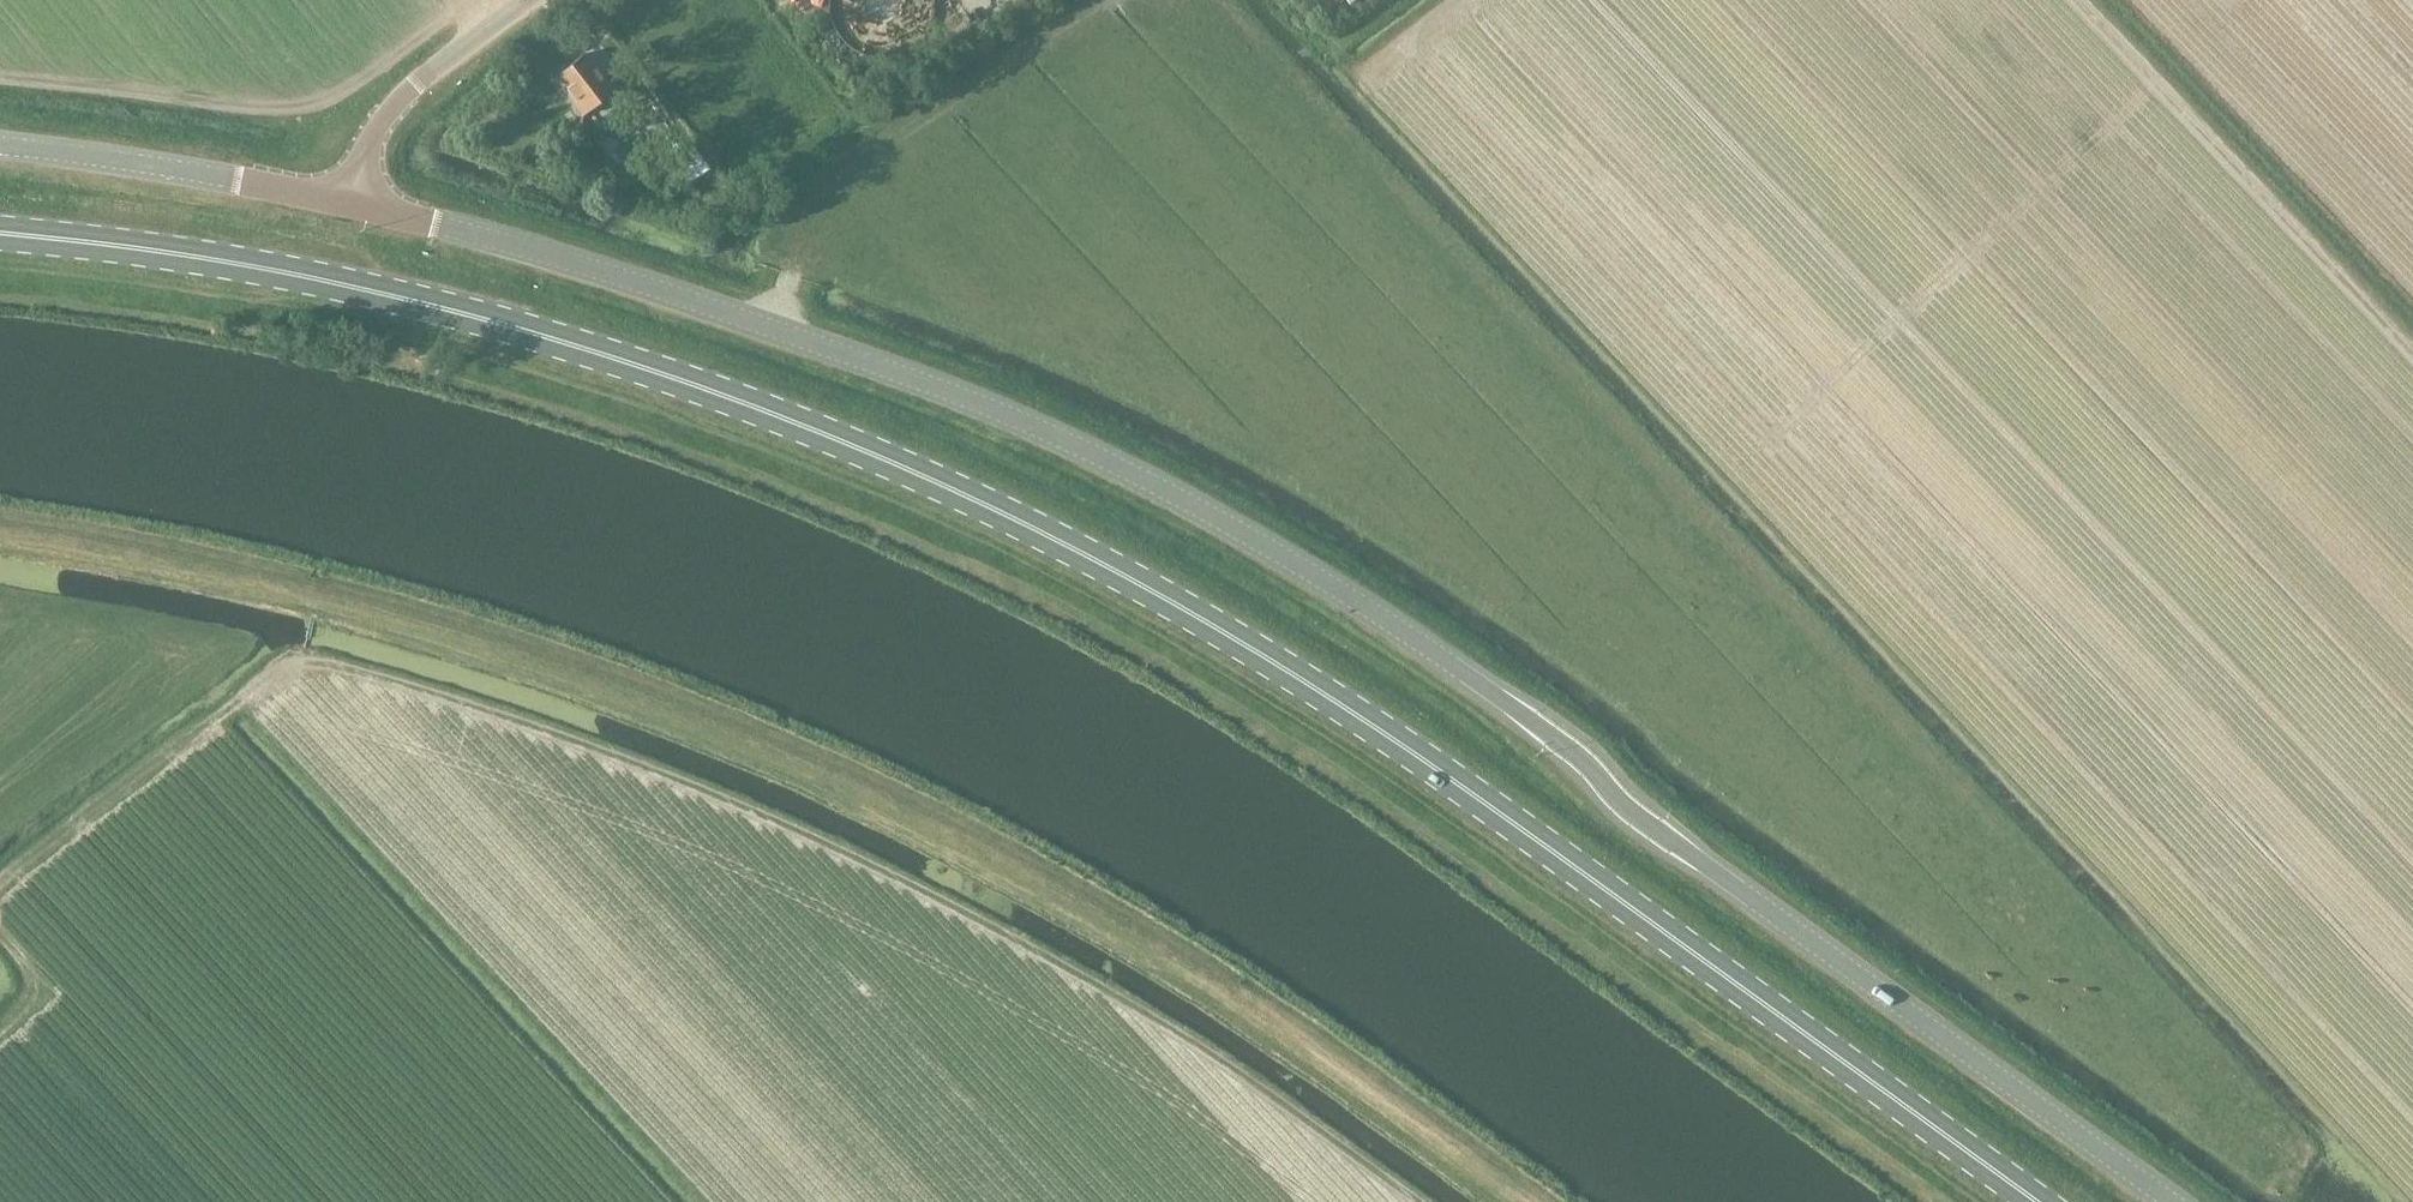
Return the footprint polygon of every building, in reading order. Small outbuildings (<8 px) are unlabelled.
[(580,116),(613,91),(585,53),(552,78),(580,116)] [(631,171),(638,164),(614,135),(592,151),(624,192),(639,181),(631,171)]
